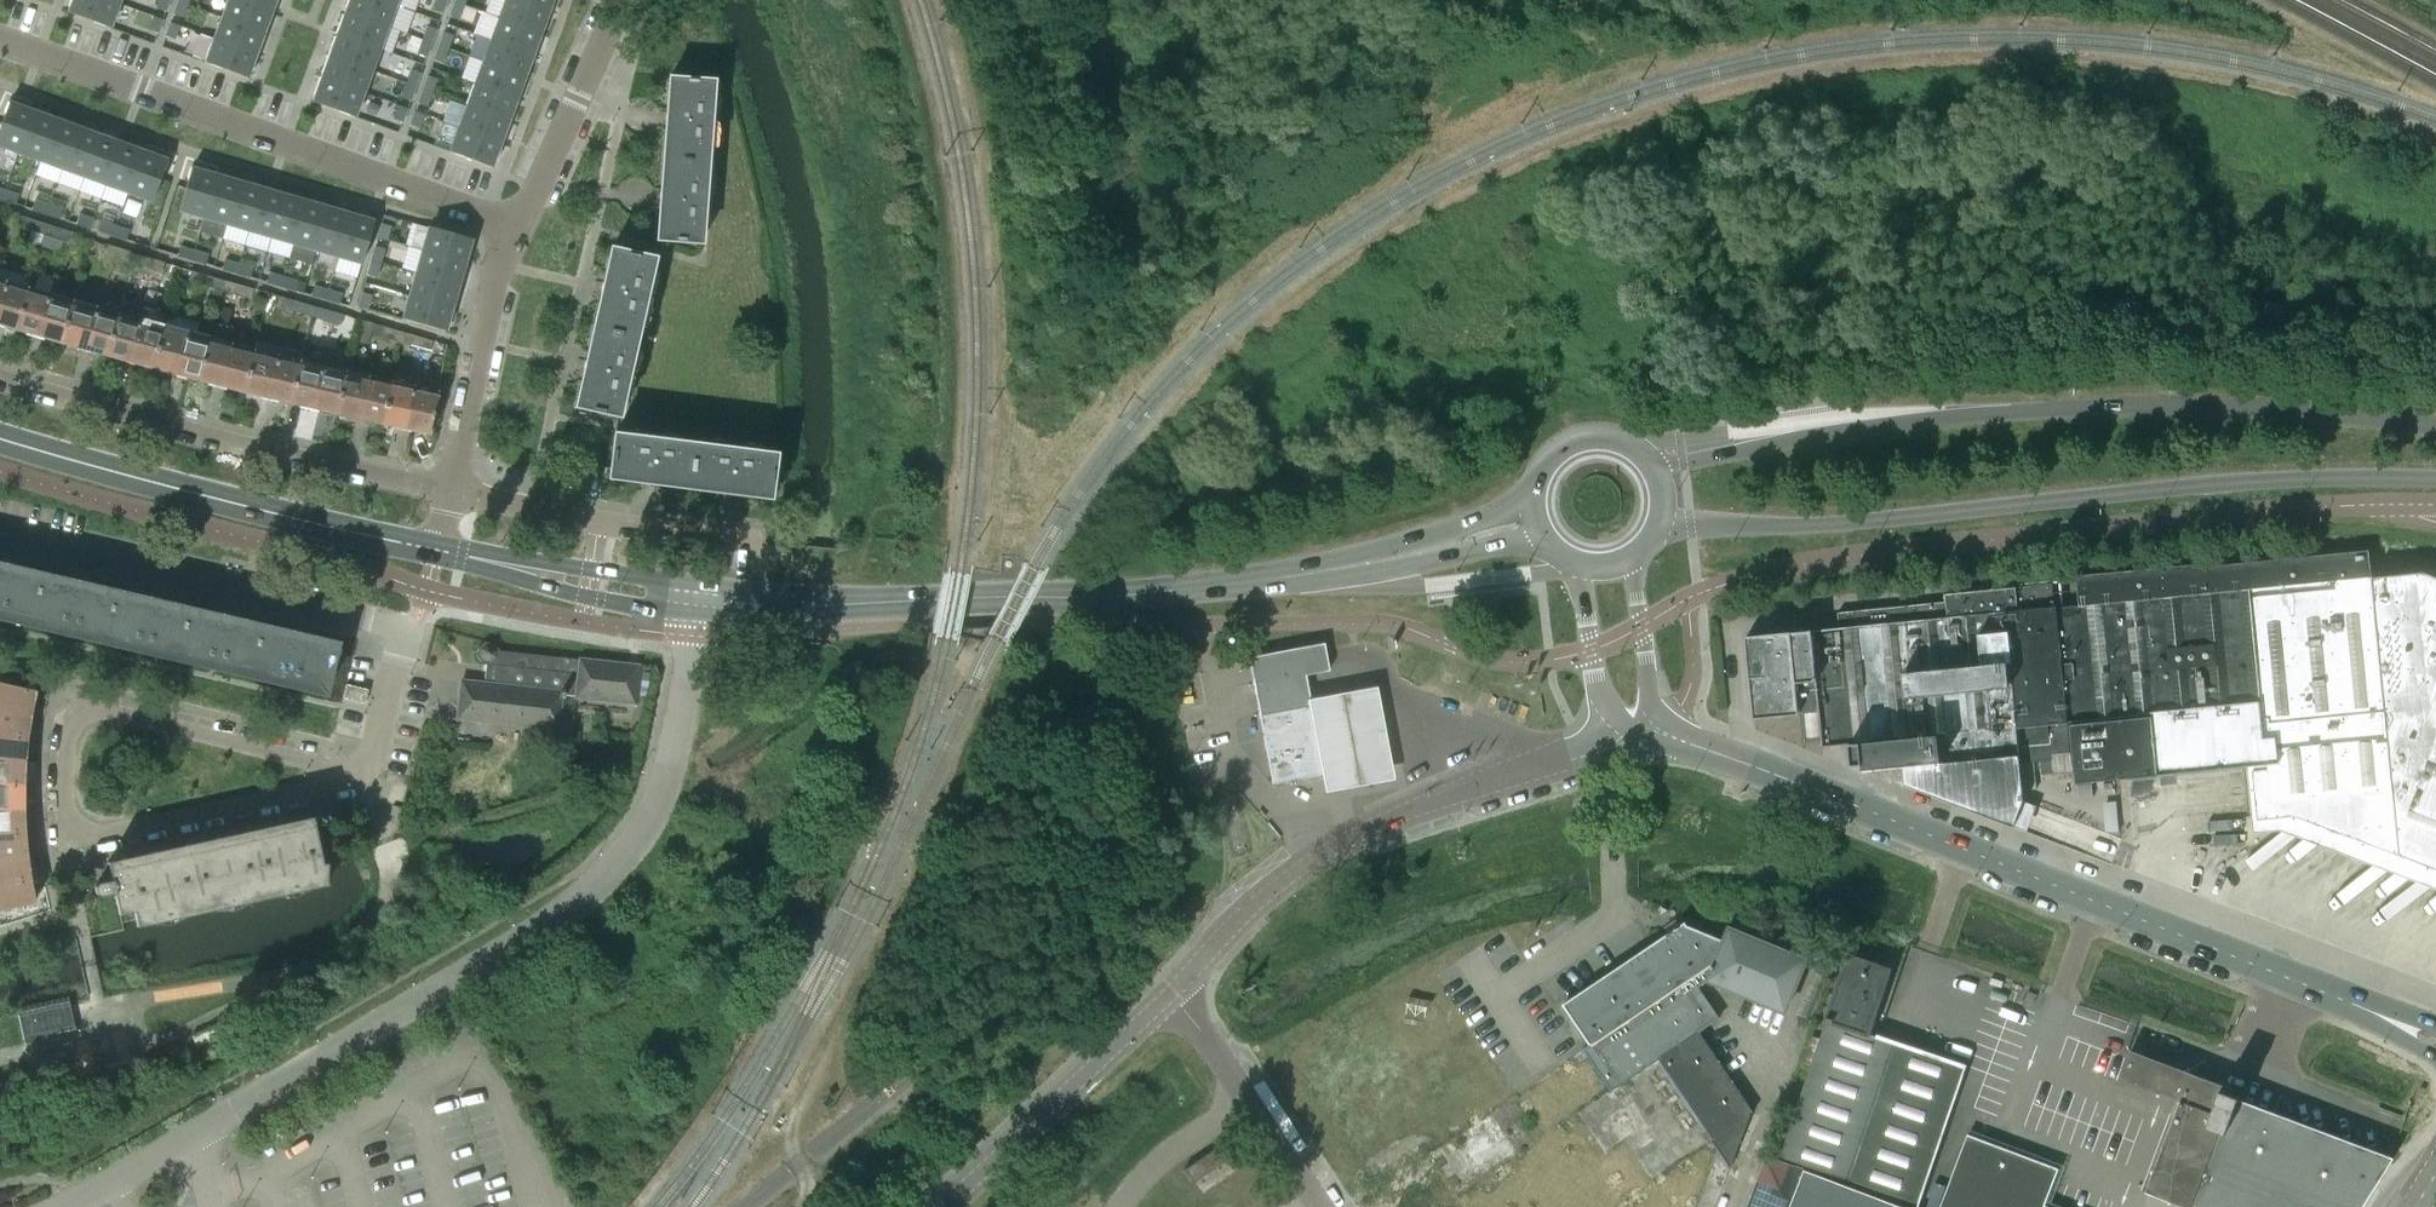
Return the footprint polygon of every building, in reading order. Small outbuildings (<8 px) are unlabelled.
[(108,0),(73,0),(68,13),(111,29),(120,4),(108,0)] [(170,0),(160,0),(156,9),(165,12),(170,0)] [(244,0),(226,0),(220,16),(263,32),(271,10),(244,0)] [(274,0),(244,0),(271,10),(274,0)] [(396,6),(380,0),(350,0),(345,12),(388,28),(396,6)] [(432,10),(441,14),(446,0),(436,0),(432,10)] [(496,18),(539,33),(547,11),(516,0),(503,0),(496,18)] [(547,11),(551,0),(516,0),(547,11)] [(186,4),(177,1),(172,15),(181,18),(186,4)] [(448,16),(457,19),(463,5),(453,2),(448,16)] [(345,12),(337,34),(380,49),(388,28),(345,12)] [(212,38),(255,53),(263,32),(220,16),(212,38)] [(153,17),(148,31),(157,34),(163,20),(153,17)] [(531,55),(539,33),(496,18),(488,39),(531,55)] [(178,26),(169,22),(164,37),(173,40),(178,26)] [(436,29),(427,26),(422,40),(431,43),(436,29)] [(438,46),(447,49),(452,35),(443,32),(438,46)] [(329,56),(372,71),(380,49),(337,34),(329,56)] [(203,62),(246,78),(255,53),(212,38),(203,62)] [(531,55),(488,39),(480,61),(523,77),(531,55)] [(431,43),(422,40),(416,54),(426,57),(431,43)] [(438,46),(432,60),(441,63),(447,49),(438,46)] [(372,71),(329,56),(321,78),(364,93),(372,71)] [(515,99),(523,77),(480,61),(472,83),(515,99)] [(415,87),(420,73),(411,70),(406,84),(415,87)] [(427,75),(422,89),(431,93),(436,79),(427,75)] [(321,78),(313,102),(355,118),(364,93),(321,78)] [(669,78),(666,119),(710,122),(713,81),(669,78)] [(464,105),(507,120),(515,99),(472,83),(464,105)] [(410,101),(415,87),(406,84),(401,98),(410,101)] [(426,107),(431,93),(422,89),(417,104),(426,107)] [(32,111),(7,103),(0,123),(0,148),(16,154),(32,111)] [(407,109),(398,105),(393,120),(402,123),(407,109)] [(507,120),(464,105),(456,127),(499,142),(507,120)] [(32,111),(16,154),(38,162),(54,119),(32,111)] [(409,125),(418,129),(423,115),(414,111),(409,125)] [(75,127),(54,119),(38,162),(60,170),(75,127)] [(666,119),(663,159),(707,162),(710,122),(666,119)] [(82,178),(97,135),(75,127),(60,170),(82,178)] [(448,151),(490,167),(499,142),(456,127),(448,151)] [(82,178),(104,186),(119,143),(97,135),(82,178)] [(104,186),(126,194),(141,151),(119,143),(104,186)] [(165,160),(141,151),(126,194),(150,203),(165,160)] [(663,159),(660,198),(704,202),(707,162),(663,159)] [(211,175),(186,168),(174,211),(199,218),(211,175)] [(221,225),(234,181),(211,175),(199,218),(221,225)] [(244,231),(256,188),(234,181),(221,225),(244,231)] [(244,231),(266,238),(278,194),(256,188),(244,231)] [(14,206),(17,197),(2,192),(0,199),(0,201),(14,206)] [(301,200),(278,194),(266,238),(288,244),(301,200)] [(704,202),(660,198),(657,239),(701,242),(704,202)] [(323,207),(301,200),(288,244),(311,250),(323,207)] [(32,202),(29,211),(44,215),(47,206),(32,202)] [(61,211),(47,206),(44,215),(58,220),(61,211)] [(323,207),(311,250),(333,257),(345,213),(323,207)] [(333,257),(356,263),(369,220),(345,213),(333,257)] [(27,218),(17,214),(13,226),(23,229),(27,218)] [(77,216),(74,225),(88,230),(91,221),(77,216)] [(37,221),(27,218),(23,229),(34,232),(37,221)] [(34,232),(44,235),(47,224),(37,221),(34,232)] [(99,223),(96,233),(110,237),(113,228),(99,223)] [(381,240),(385,226),(376,223),(372,237),(381,240)] [(47,224),(44,235),(53,238),(57,227),(47,224)] [(53,238),(63,241),(66,230),(57,227),(53,238)] [(113,228),(110,237),(124,242),(127,233),(113,228)] [(421,251),(464,264),(471,240),(427,228),(421,251)] [(76,233),(66,230),(63,241),(73,244),(76,233)] [(367,252),(377,254),(381,240),(372,237),(367,252)] [(103,254),(112,257),(116,247),(106,243),(103,254)] [(126,250),(116,247),(112,257),(119,259),(123,260),(126,250)] [(610,248),(601,288),(645,298),(653,258),(610,248)] [(175,249),(172,258),(186,262),(189,253),(175,249)] [(123,260),(133,264),(136,253),(126,250),(123,260)] [(421,251),(414,274),(457,286),(464,264),(421,251)] [(136,253),(133,264),(142,267),(146,256),(136,253)] [(201,267),(203,257),(189,253),(186,262),(201,267)] [(146,256),(142,267),(152,269),(155,260),(146,256)] [(116,270),(129,274),(133,264),(123,260),(119,259),(116,270)] [(162,272),(165,263),(155,260),(152,269),(162,272)] [(216,271),(231,275),(234,266),(219,262),(216,271)] [(245,279),(248,270),(234,266),(231,275),(245,279)] [(368,285),(372,270),(363,268),(359,282),(368,285)] [(202,274),(191,271),(188,282),(199,285),(202,274)] [(202,274),(199,285),(210,288),(213,277),(202,274)] [(451,309),(457,286),(414,274),(408,296),(451,309)] [(261,284),(276,288),(278,279),(264,275),(261,284)] [(213,277),(210,288),(221,291),(224,280),(213,277)] [(278,279),(276,288),(290,292),(293,283),(278,279)] [(221,291),(231,294),(234,283),(224,280),(221,291)] [(355,297),(364,299),(368,285),(359,282),(355,297)] [(241,297),(244,286),(234,283),(231,294),(241,297)] [(14,331),(25,292),(0,284),(0,327),(14,331)] [(250,300),(254,289),(244,286),(241,297),(250,300)] [(306,297),(320,301),(323,292),(309,287),(306,297)] [(601,288),(593,327),(636,337),(645,298),(601,288)] [(25,292),(14,331),(59,344),(71,305),(41,296),(25,292)] [(320,301),(335,305),(337,296),(323,292),(320,301)] [(451,309),(408,296),(401,320),(444,332),(451,309)] [(295,300),(283,297),(281,308),(291,311),(295,300)] [(305,304),(295,300),(291,311),(302,314),(305,304)] [(312,317),(316,307),(305,304),(302,314),(312,317)] [(71,305),(59,344),(104,356),(115,317),(83,308),(71,305)] [(213,324),(228,329),(233,312),(219,307),(213,324)] [(316,307),(312,317),(322,320),(325,309),(316,307)] [(334,312),(325,309),(322,320),(331,323),(334,312)] [(340,325),(343,315),(334,312),(331,323),(340,325)] [(115,317),(104,356),(150,370),(162,330),(149,326),(115,317)] [(384,327),(373,324),(370,334),(381,338),(384,327)] [(381,338),(392,341),(395,330),(384,327),(381,338)] [(593,327),(584,366),(627,376),(636,337),(593,327)] [(162,330),(150,370),(169,375),(196,383),(207,342),(208,337),(182,330),(181,335),(162,330)] [(395,330),(392,341),(403,344),(406,333),(395,330)] [(406,333),(403,344),(412,346),(415,336),(406,333)] [(424,338),(415,336),(412,346),(421,349),(424,338)] [(424,338),(421,349),(430,351),(433,341),(424,338)] [(207,342),(196,383),(224,389),(243,394),(253,354),(210,343),(207,342)] [(253,354),(243,394),(290,405),(300,365),(299,365),(302,353),(257,343),(254,354),(253,354)] [(300,365),(290,405),(335,416),(345,376),(320,370),(300,365)] [(627,376),(584,366),(575,406),(618,416),(627,376)] [(345,376),(335,416),(381,426),(392,386),(363,379),(345,376)] [(428,435),(436,395),(392,386),(381,426),(428,435)] [(608,477),(644,482),(649,483),(655,439),(614,434),(608,477)] [(655,439),(649,483),(689,488),(694,444),(655,439)] [(694,444),(689,488),(728,493),(734,449),(694,444)] [(734,449),(728,493),(769,498),(775,454),(734,449)] [(1746,637),(1754,719),(1819,713),(1823,747),(1824,747),(1850,744),(1852,766),(1863,765),(1864,771),(1882,769),(1903,767),(1905,786),(2014,828),(2014,827),(2024,801),(2020,757),(2021,757),(2039,755),(2042,775),(2053,774),(2051,754),(2071,752),(2068,720),(2070,720),(2076,784),(2127,779),(2252,766),(2258,820),(2295,816),(2307,831),(2316,823),(2329,839),(2338,831),(2351,847),(2361,838),(2376,856),(2386,849),(2398,865),(2407,858),(2420,873),(2429,866),(2435,874),(2435,577),(2425,573),(2374,578),(2374,577),(2373,577),(2371,550),(2211,566),(2210,562),(2076,577),(2077,586),(2079,605),(2056,607),(2056,605),(2055,606),(2052,584),(1945,594),(1946,602),(1838,613),(1840,631),(1792,635),(1791,632),(1746,637)] [(7,620),(19,569),(0,565),(0,618),(7,620)] [(59,579),(19,569),(7,620),(47,629),(59,579)] [(47,629),(87,638),(99,588),(59,579),(47,629)] [(138,597),(99,588),(87,638),(126,647),(138,597)] [(1491,596),(1471,598),(1472,610),(1493,608),(1491,596)] [(178,607),(138,597),(126,647),(166,657),(178,607)] [(166,657),(206,666),(217,616),(178,607),(166,657)] [(257,625),(217,616),(206,666),(245,675),(257,625)] [(245,675),(285,685),(297,634),(257,625),(245,675)] [(336,644),(297,634),(285,685),(324,694),(334,654),(335,654),(336,650),(335,648),(336,644)] [(493,643),(484,642),(477,647),(476,656),(482,663),(486,663),(486,666),(484,683),(461,680),(457,718),(557,729),(561,697),(562,697),(562,692),(576,694),(576,697),(633,703),(637,704),(641,666),(637,665),(629,664),(499,650),(493,643)] [(1322,774),(1312,718),(1304,674),(1328,670),(1324,650),(1322,643),(1248,657),(1249,660),(1272,783),(1322,774)] [(29,715),(34,691),(0,683),(0,710),(29,715)] [(368,690),(346,684),(342,698),(365,704),(368,690)] [(1374,698),(1306,712),(1321,798),(1322,807),(1393,793),(1387,760),(1374,698)] [(29,715),(0,710),(0,735),(26,738),(29,715)] [(26,738),(0,735),(0,760),(24,762),(25,747),(26,738)] [(0,760),(0,785),(22,785),(23,771),(24,762),(0,760)] [(22,785),(0,785),(0,809),(22,809),(22,794),(22,785)] [(0,809),(0,834),(23,833),(22,818),(22,809),(0,809)] [(114,893),(119,915),(120,915),(120,913),(133,910),(137,927),(326,886),(325,881),(326,858),(321,859),(311,818),(107,862),(111,881),(99,883),(97,884),(96,885),(95,886),(95,887),(94,888),(94,889),(94,890),(94,891),(95,893),(96,894),(97,895),(99,896),(101,896),(102,896),(114,893)] [(23,833),(0,834),(0,859),(26,856),(24,842),(23,833)] [(26,856),(0,859),(0,884),(29,880),(27,865),(26,856)] [(33,904),(29,884),(29,880),(0,884),(0,911),(33,904)] [(1826,1019),(1869,1034),(1891,970),(1848,955),(1826,1019)] [(69,1001),(17,1013),(24,1045),(37,1042),(36,1039),(76,1030),(69,1001)] [(1826,1019),(1820,1038),(1809,1068),(1779,1156),(1849,1180),(1896,1043),(1869,1034),(1826,1019)] [(1799,1065),(1809,1068),(1820,1038),(1809,1035),(1799,1065)] [(1896,1043),(1849,1180),(1918,1203),(1965,1066),(1922,1052),(1896,1043)] [(2119,1079),(2180,1102),(2221,1117),(2230,1095),(2233,1088),(2223,1084),(2222,1085),(2203,1078),(2129,1050),(2127,1055),(2119,1079)] [(2145,1193),(2183,1206),(2363,1206),(2394,1158),(2239,1099),(2239,1098),(2230,1095),(2221,1117),(2180,1102),(2145,1193)] [(2045,1205),(2058,1170),(1967,1135),(1940,1206),(2050,1206),(2045,1205)] [(1191,1183),(1233,1154),(1224,1141),(1183,1170),(1191,1183)] [(1804,1171),(1767,1158),(1748,1206),(1790,1206),(1804,1171)] [(1804,1171),(1790,1206),(1902,1206),(1804,1170),(1804,1171)]
